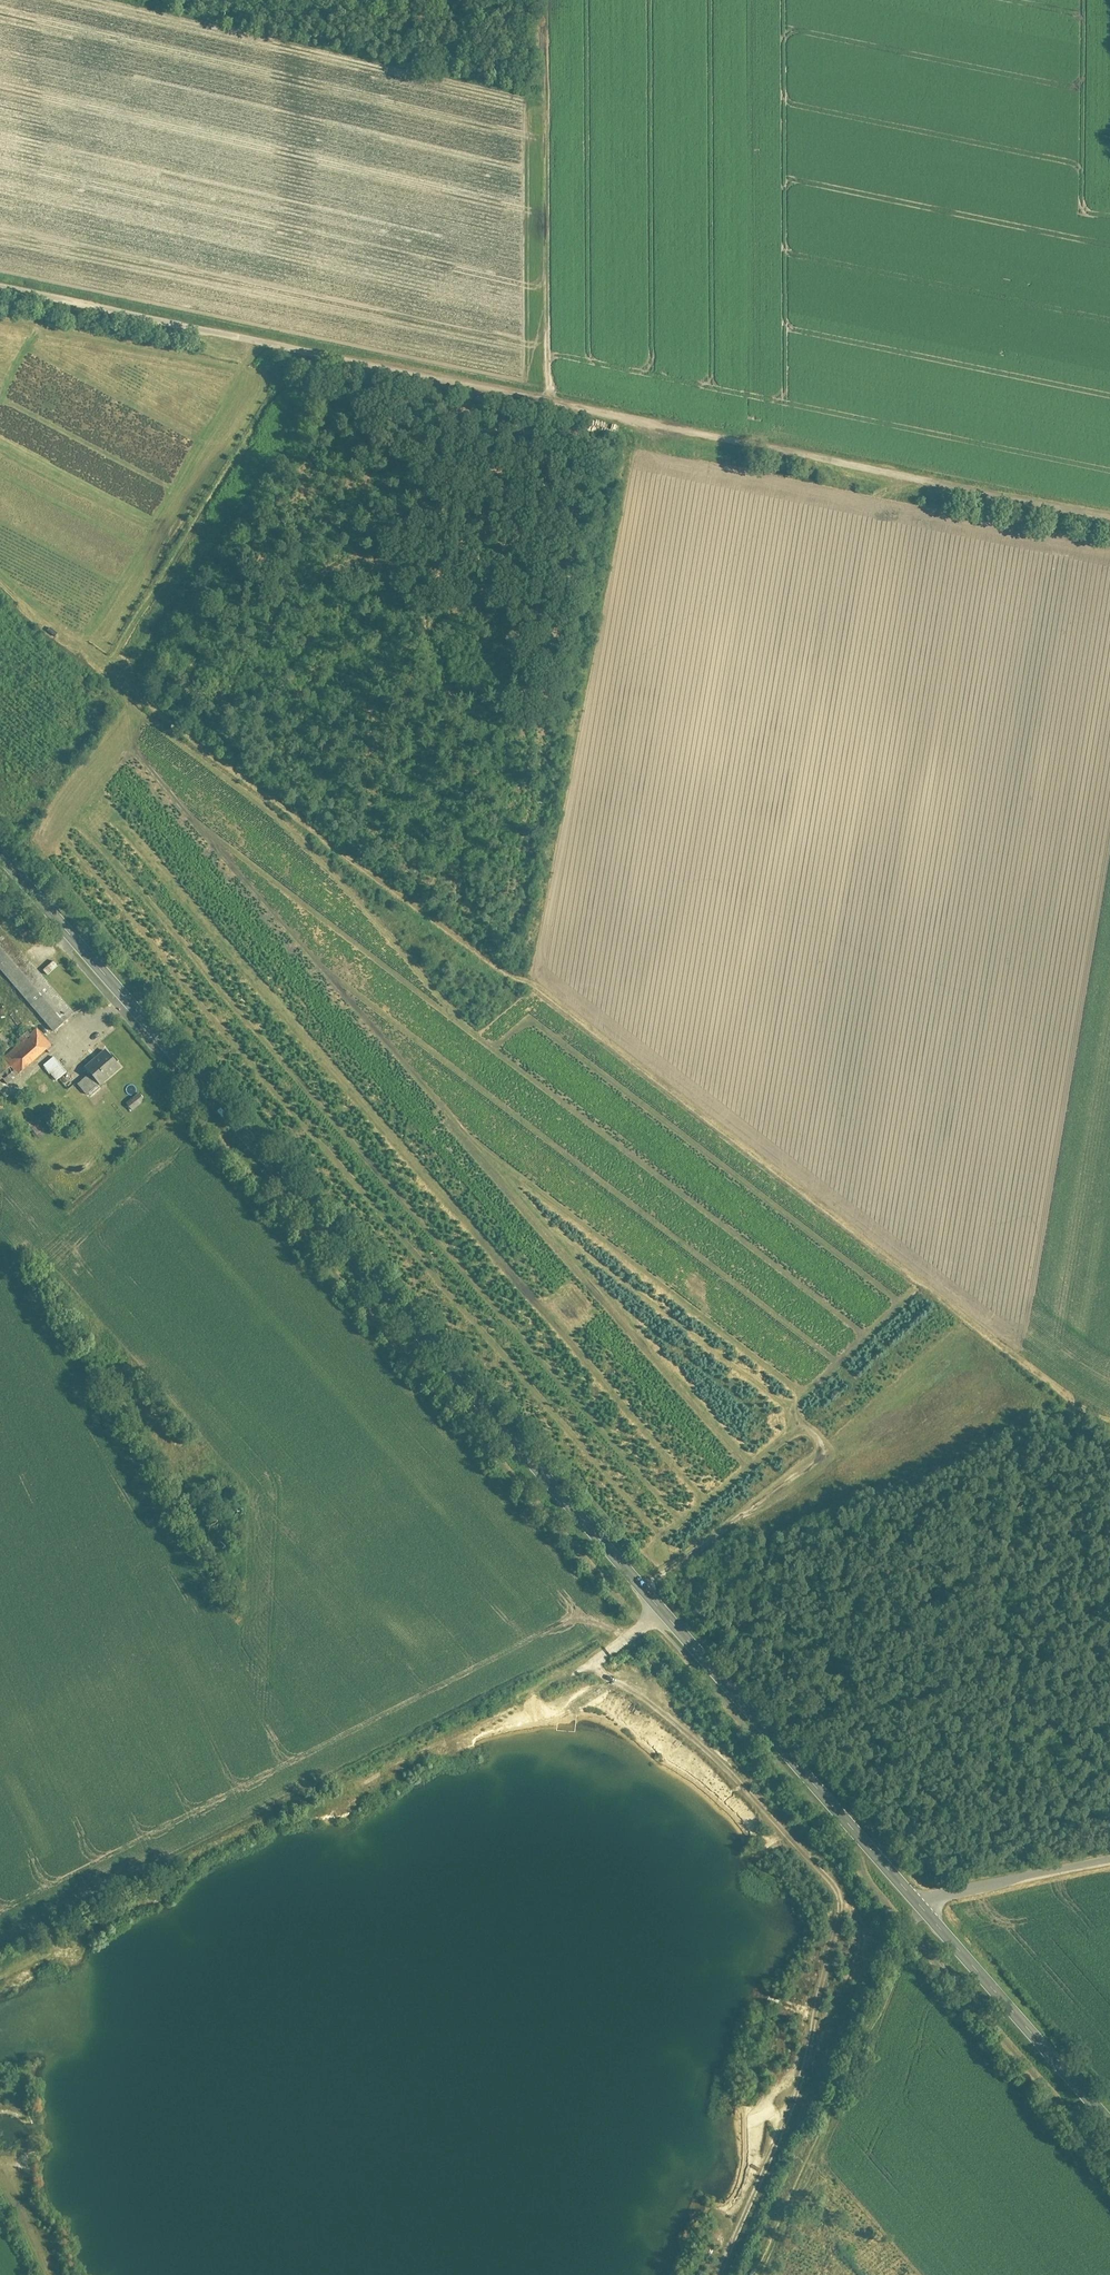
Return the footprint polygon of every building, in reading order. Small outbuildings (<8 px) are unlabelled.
[(0,933),(0,974),(49,1031),(69,1014),(0,933)] [(0,1025),(0,1052),(13,1044),(1,1024),(0,1025)] [(52,1048),(37,1031),(29,1038),(26,1035),(17,1043),(21,1047),(0,1065),(0,1094),(52,1048)] [(76,1088),(84,1098),(119,1069),(106,1053),(85,1071),(90,1076),(77,1087),(76,1088)] [(65,1074),(54,1060),(44,1069),(55,1082),(65,1074)] [(139,1097),(127,1106),(133,1114),(145,1104),(139,1097)] [(155,1650),(143,1657),(146,1664),(159,1657),(155,1650)]
